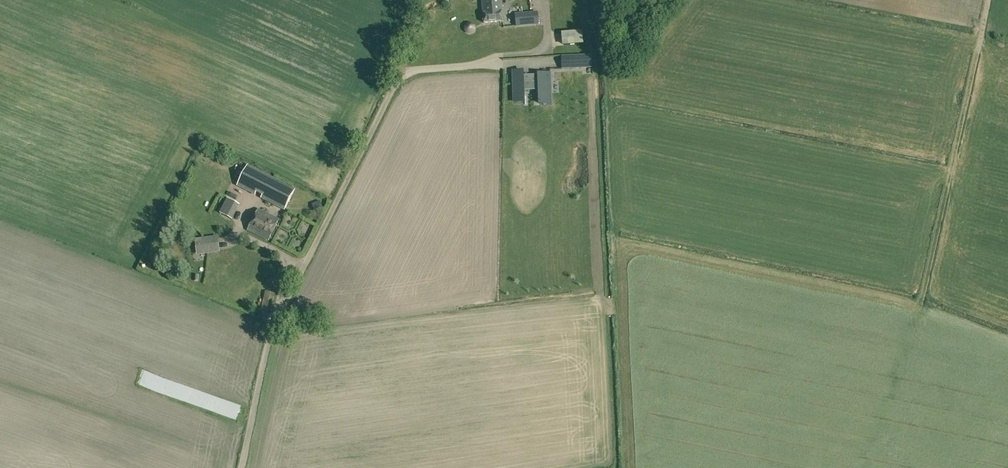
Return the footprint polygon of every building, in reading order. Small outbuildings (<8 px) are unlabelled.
[(484,22),(503,21),(502,11),(501,0),(482,0),(483,12),(484,22)] [(539,25),(538,14),(516,16),(516,27),(539,25)] [(582,32),(568,32),(569,45),(583,44),(582,32)] [(582,68),(582,55),(572,56),(572,68),(582,68)] [(547,90),(546,60),(535,60),(535,62),(520,63),(519,57),(510,57),(511,88),(520,87),(520,69),(535,69),(536,90),(547,90)] [(261,197),(284,209),(294,189),(271,177),(261,197)] [(219,212),(232,219),(240,204),(227,198),(219,212)] [(312,204),(315,211),(322,208),(320,201),(312,204)] [(248,230),(268,240),(279,219),(258,209),(248,230)]
